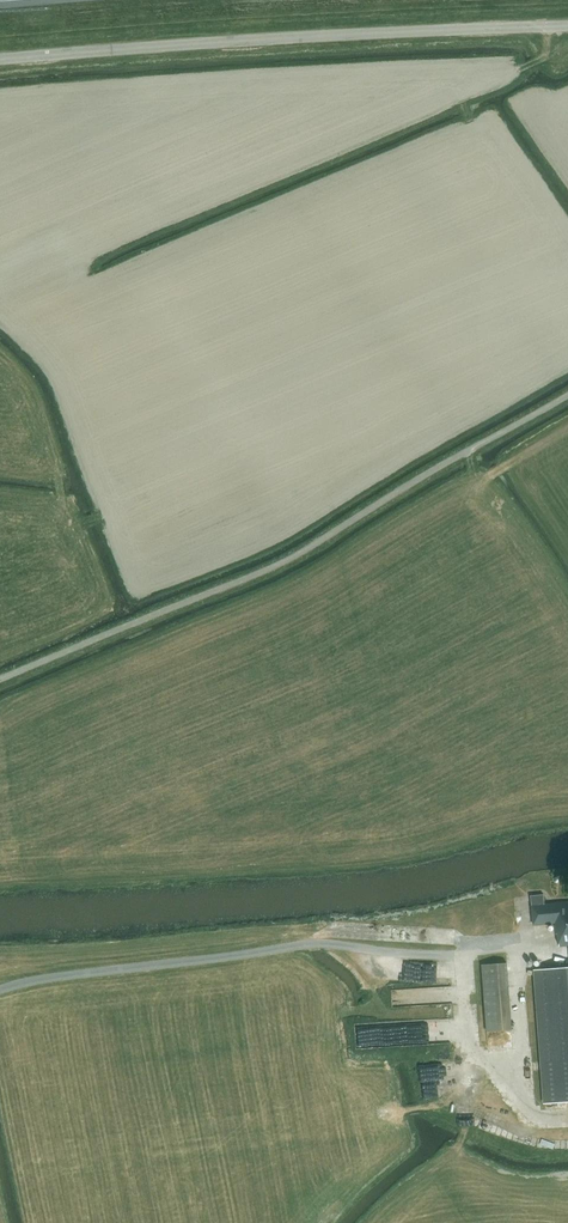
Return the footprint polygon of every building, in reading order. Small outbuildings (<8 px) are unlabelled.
[(545,903),(544,894),(531,895),(534,924),(556,922),(557,933),(558,933),(560,946),(567,945),(567,901),(545,903)] [(511,1030),(506,962),(481,964),(486,1032),(511,1030)] [(536,970),(543,1062),(546,1104),(567,1102),(567,967),(536,970)] [(395,990),(395,1002),(421,1001),(421,989),(395,990)]
